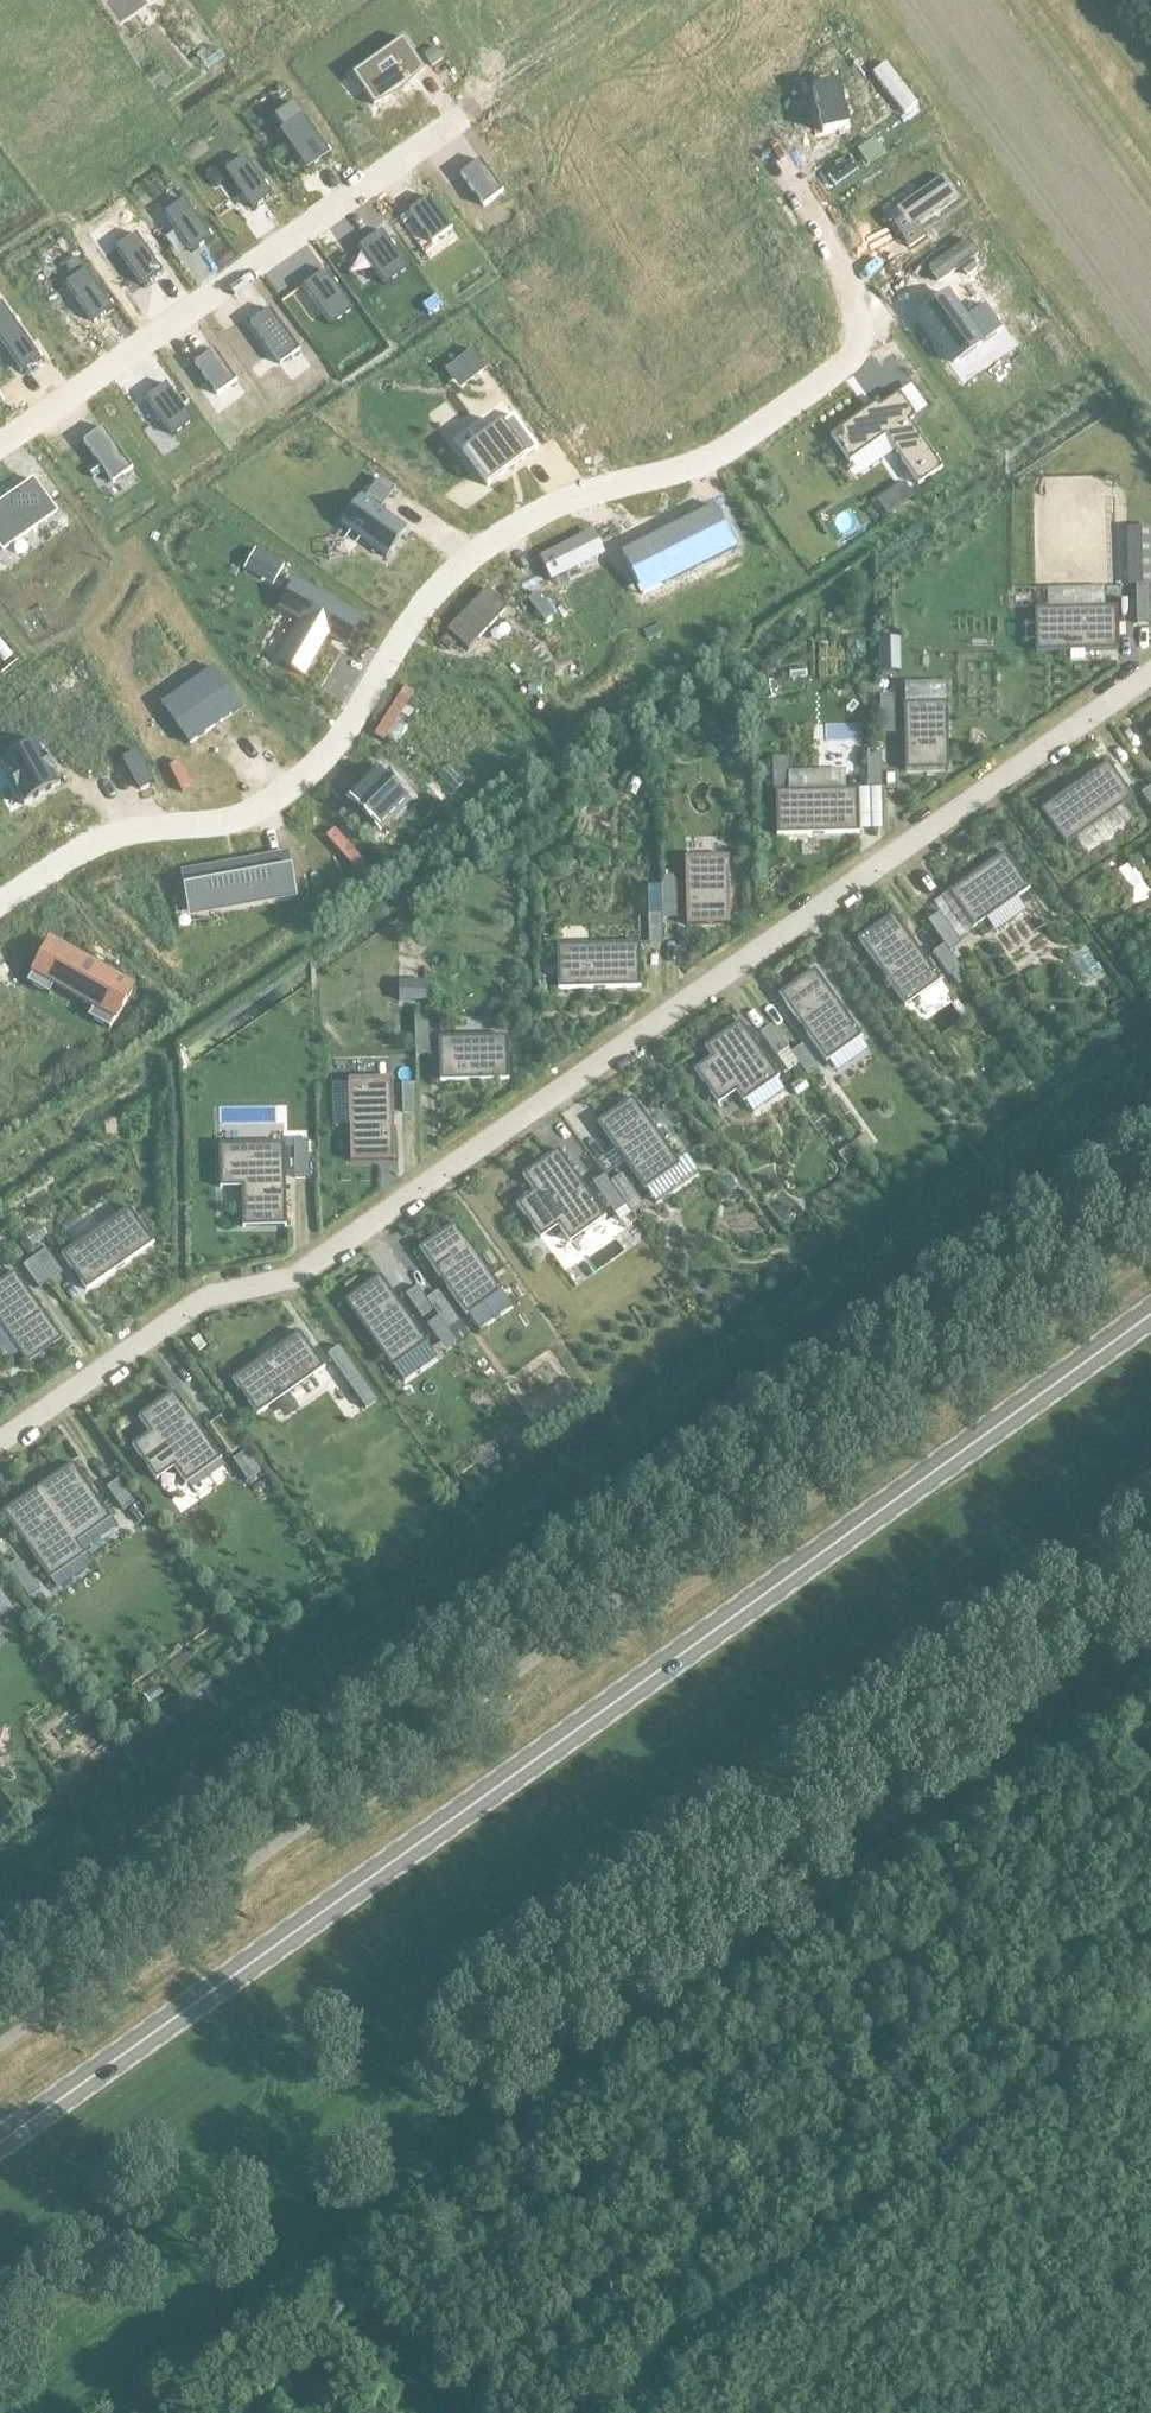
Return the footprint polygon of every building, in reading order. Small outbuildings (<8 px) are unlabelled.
[(403,39),(352,75),(374,106),(425,70),(403,39)] [(434,47),(423,55),(431,66),(442,58),(434,47)] [(839,83),(812,89),(823,133),(849,127),(839,83)] [(303,116),(284,130),(311,168),(330,154),(303,116)] [(854,143),(864,157),(879,146),(869,132),(854,143)] [(245,157),(226,171),(253,209),(272,195),(245,157)] [(481,161),(461,174),(484,206),(504,193),(481,161)] [(943,177),(896,209),(910,228),(957,196),(943,177)] [(430,197),(410,211),(433,243),(452,229),(430,197)] [(185,200),(165,214),(192,252),(212,238),(185,200)] [(928,236),(921,226),(902,238),(910,249),(928,236)] [(382,231),(362,245),(389,283),(409,269),(382,231)] [(136,234),(117,248),(144,286),(163,272),(136,234)] [(86,270),(67,284),(94,322),(113,308),(86,270)] [(326,271),(307,284),(334,322),(353,309),(326,271)] [(947,295),(919,314),(954,363),(1002,330),(984,305),(964,319),(947,295)] [(240,319),(224,296),(200,313),(216,335),(240,319)] [(436,296),(423,306),(430,315),(442,305),(436,296)] [(0,305),(0,337),(24,371),(41,359),(2,303),(0,305)] [(270,310),(251,324),(281,366),(300,352),(270,310)] [(214,350),(195,364),(217,395),(237,382),(214,350)] [(488,369),(473,350),(463,358),(477,377),(488,369)] [(266,361),(256,368),(262,376),(272,369),(266,361)] [(166,384),(147,397),(174,435),(193,422),(166,384)] [(877,403),(831,436),(850,463),(886,438),(919,485),(942,469),(909,421),(916,416),(900,393),(880,407),(877,403)] [(184,395),(179,398),(184,405),(189,402),(184,395)] [(511,418),(463,454),(487,487),(535,451),(536,451),(538,449),(513,416),(511,418)] [(103,428),(84,442),(113,484),(133,470),(103,428)] [(900,475),(887,484),(897,498),(910,489),(900,475)] [(379,478),(365,498),(381,509),(395,490),(379,478)] [(0,504),(0,546),(3,551),(56,512),(34,481),(0,504)] [(362,495),(341,525),(387,558),(408,528),(381,509),(365,498),(362,495)] [(642,542),(621,552),(643,596),(664,585),(736,549),(736,547),(726,527),(715,505),(642,542)] [(566,544),(539,557),(552,582),(578,568),(566,544)] [(255,550),(248,562),(277,579),(284,567),(255,550)] [(303,620),(281,659),(305,673),(304,676),(305,676),(329,635),(345,644),(359,620),(362,622),(362,620),(294,581),(293,582),(296,583),(282,608),(303,620)] [(1137,623),(1150,623),(1150,585),(1136,585),(1137,623)] [(459,666),(500,627),(478,605),(437,644),(459,666)] [(1118,650),(1117,607),(1035,608),(1036,652),(1118,650)] [(242,707),(214,668),(162,705),(163,706),(166,704),(192,741),(189,743),(190,744),(242,707)] [(880,696),(881,734),(895,733),(894,695),(880,696)] [(947,702),(904,703),(905,770),(949,769),(947,702)] [(37,742),(1,762),(25,805),(61,785),(51,768),(53,767),(48,758),(47,759),(37,742)] [(882,789),(881,751),(867,751),(868,789),(882,789)] [(140,753),(126,761),(143,791),(157,783),(140,753)] [(1041,810),(1066,845),(1133,798),(1108,762),(1041,810)] [(788,791),(776,791),(777,835),(818,834),(859,833),(858,789),(846,789),(845,770),(788,772),(788,791)] [(379,772),(350,801),(379,829),(407,801),(379,772)] [(1141,792),(1150,807),(1150,785),(1141,792)] [(326,842),(310,856),(351,900),(367,886),(326,842)] [(1005,852),(948,892),(974,928),(986,919),(996,933),(1027,911),(1017,897),(1030,888),(1005,852)] [(286,855),(193,872),(198,903),(219,899),(221,908),(294,895),(286,855)] [(729,856),(685,857),(687,925),(730,924),(729,856)] [(662,879),(663,907),(677,907),(676,879),(662,879)] [(858,938),(905,1006),(941,981),(894,913),(858,938)] [(944,944),(950,952),(961,944),(939,913),(928,921),(944,944)] [(663,943),(663,914),(649,915),(649,943),(663,943)] [(51,941),(27,983),(49,995),(55,984),(94,1007),(88,1017),(110,1029),(133,988),(51,941)] [(640,943),(557,945),(558,989),(641,987),(640,943)] [(960,967),(950,952),(944,944),(932,952),(949,975),(960,967)] [(1078,987),(1094,978),(1081,956),(1065,965),(1078,987)] [(827,1061),(862,1036),(815,969),(779,994),(827,1061)] [(422,992),(393,991),(392,1007),(421,1009),(422,992)] [(415,1017),(416,1055),(430,1055),(429,1017),(415,1017)] [(712,1057),(694,1069),(719,1104),(736,1091),(744,1101),(745,1101),(753,1113),(785,1091),(776,1079),(779,1076),(740,1021),(705,1046),(712,1057)] [(508,1036),(439,1037),(440,1081),(509,1079),(508,1036)] [(787,1046),(780,1037),(769,1045),(790,1076),(802,1068),(787,1046)] [(802,1068),(803,1069),(815,1061),(798,1038),(787,1046),(802,1068)] [(349,1079),(351,1161),(395,1160),(393,1078),(349,1079)] [(416,1084),(402,1084),(403,1113),(417,1113),(416,1084)] [(633,1097),(597,1122),(645,1190),(646,1189),(656,1203),(699,1173),(686,1154),(677,1160),(665,1143),(674,1137),(660,1117),(651,1123),(633,1097)] [(275,1115),(213,1109),(211,1137),(251,1141),(252,1134),(273,1136),(275,1115)] [(309,1178),(309,1140),(294,1141),(295,1179),(309,1178)] [(221,1187),(242,1187),(243,1227),(287,1226),(285,1143),(220,1145),(221,1187)] [(523,1175),(534,1191),(517,1204),(541,1238),(559,1226),(570,1242),(606,1217),(559,1150),(523,1175)] [(605,1174),(593,1182),(615,1213),(627,1205),(610,1182),(605,1174)] [(622,1174),(610,1182),(627,1205),(632,1213),(644,1205),(622,1174)] [(129,1207),(62,1255),(87,1290),(154,1243),(129,1207)] [(455,1223),(419,1248),(467,1315),(478,1330),(512,1306),(501,1291),(502,1290),(455,1223)] [(61,1294),(72,1286),(51,1255),(39,1263),(55,1286),(61,1294)] [(27,1271),(44,1295),(55,1286),(39,1263),(27,1271)] [(16,1271),(0,1282),(0,1325),(27,1364),(63,1339),(16,1271)] [(345,1300),(392,1367),(428,1342),(380,1275),(345,1300)] [(433,1309),(427,1300),(417,1285),(405,1294),(422,1317),(433,1309)] [(427,1300),(433,1309),(449,1331),(460,1323),(438,1291),(427,1300)] [(233,1379),(258,1415),(325,1367),(300,1332),(233,1379)] [(327,1354),(349,1385),(361,1377),(339,1346),(327,1354)] [(174,1391),(139,1416),(150,1433),(133,1445),(157,1480),(175,1467),(186,1484),(222,1459),(174,1391)] [(209,1424),(231,1455),(243,1447),(221,1416),(209,1424)] [(246,1453),(234,1461),(249,1483),(261,1474),(246,1453)] [(38,1487),(78,1544),(114,1519),(74,1462),(38,1487)] [(133,1505),(117,1482),(105,1490),(121,1513),(133,1505)] [(85,1555),(78,1544),(38,1487),(2,1512),(50,1580),(85,1555)] [(138,1505),(130,1510),(139,1523),(147,1517),(138,1505)] [(7,1566),(29,1597),(41,1589),(19,1558),(7,1566)] [(14,1608),(5,1614),(16,1629),(29,1620),(18,1605),(14,1608)]
